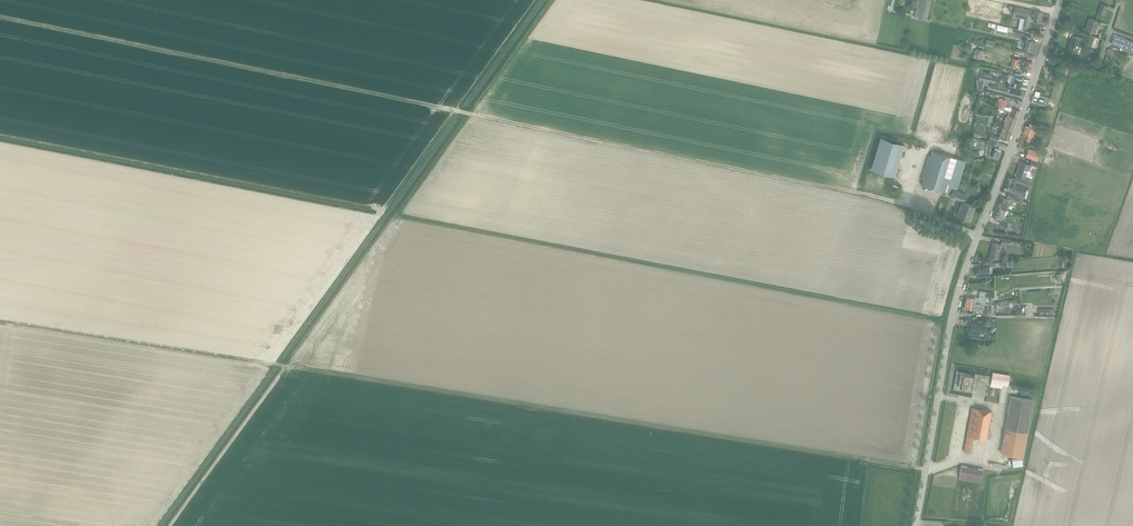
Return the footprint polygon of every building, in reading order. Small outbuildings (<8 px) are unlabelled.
[(918,17),(927,19),(931,0),(918,0),(914,17),(918,17)] [(1098,13),(1103,15),(1104,15),(1107,6),(1101,4),(1098,13)] [(1033,20),(1035,20),(1040,21),(1042,13),(1014,7),(1013,15),(1020,17),(1018,30),(1022,31),(1023,26),(1028,27),(1031,15),(1034,15),(1033,20)] [(996,19),(996,10),(971,9),(971,13),(983,13),(983,18),(996,19)] [(1085,30),(1091,32),(1095,33),(1097,25),(1100,26),(1101,22),(1090,18),(1085,30)] [(1024,48),(1028,49),(1034,51),(1035,45),(1034,45),(1035,42),(1031,41),(1032,37),(1023,35),(1022,40),(1026,42),(1024,48)] [(1132,52),(1132,42),(1114,35),(1111,44),(1132,52)] [(1067,50),(1072,52),(1077,53),(1080,41),(1071,38),(1067,50)] [(983,50),(975,48),(973,58),(981,60),(983,50)] [(1021,70),(1024,71),(1030,72),(1032,63),(1019,58),(1018,59),(1013,58),(1011,67),(1017,69),(1019,62),(1023,64),(1021,70)] [(1049,72),(1055,74),(1059,63),(1052,61),(1049,72)] [(1060,76),(1066,77),(1069,67),(1063,66),(1060,76)] [(976,79),(977,84),(977,89),(978,89),(982,90),(983,85),(983,81),(986,82),(986,81),(994,83),(996,75),(990,74),(980,72),(978,80),(976,79)] [(1010,86),(1009,91),(1019,94),(1020,89),(1019,89),(1022,80),(1016,78),(1013,87),(1010,86)] [(1032,103),(1037,104),(1046,107),(1048,98),(1039,96),(1039,98),(1033,96),(1032,103)] [(1008,114),(1003,127),(1012,131),(1019,110),(1014,108),(1011,116),(1008,114)] [(1023,134),(1032,136),(1033,132),(1036,133),(1037,130),(1034,129),(1035,126),(1030,124),(1029,127),(1026,126),(1023,134)] [(1012,131),(1003,127),(1000,126),(1000,128),(1002,129),(999,137),(1008,140),(1012,131)] [(881,137),(882,138),(872,169),(871,169),(894,177),(894,176),(903,144),(904,144),(881,137)] [(988,155),(993,156),(998,158),(1001,151),(995,148),(996,144),(997,141),(989,138),(988,141),(986,145),(991,147),(988,155)] [(1026,157),(1031,159),(1037,161),(1040,153),(1028,149),(1026,157)] [(966,161),(932,150),(930,156),(928,155),(921,179),(923,179),(922,185),(949,193),(951,187),(957,189),(966,161)] [(1016,175),(1024,178),(1028,169),(1029,170),(1031,165),(1021,162),(1016,175)] [(962,201),(960,207),(956,215),(969,221),(975,206),(964,202),(967,195),(952,189),(949,196),(962,201)] [(1016,197),(1008,193),(1007,198),(1021,204),(1023,201),(1016,198),(1016,197)] [(1001,197),(997,206),(1006,210),(1010,201),(1001,197)] [(1006,210),(997,206),(992,216),(1002,220),(1006,210)] [(989,258),(995,258),(998,259),(1001,244),(993,243),(991,251),(991,250),(989,258)] [(989,266),(982,267),(976,267),(977,275),(976,275),(976,276),(977,276),(983,275),(989,274),(989,266)] [(966,296),(965,302),(985,304),(986,297),(986,292),(980,291),(979,298),(966,296)] [(965,302),(965,308),(970,309),(984,310),(984,313),(991,314),(991,305),(989,305),(985,304),(965,302)] [(968,337),(978,338),(979,332),(986,333),(987,326),(971,324),(971,328),(968,328),(968,337)] [(961,374),(959,387),(972,389),(974,379),(986,381),(987,375),(975,373),(974,376),(962,374),(961,374)] [(991,382),(1008,385),(1010,376),(992,373),(991,382)] [(1001,452),(1023,456),(1033,400),(1011,396),(1001,452)] [(964,451),(969,452),(970,452),(973,437),(986,439),(991,411),(972,407),(964,451)] [(983,469),(967,466),(965,480),(981,482),(983,469)]
